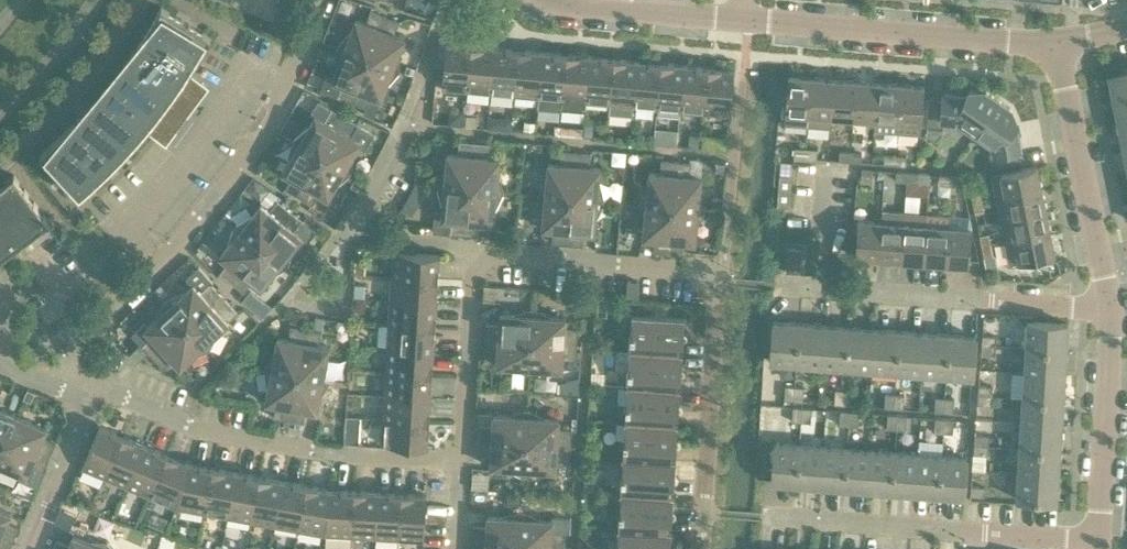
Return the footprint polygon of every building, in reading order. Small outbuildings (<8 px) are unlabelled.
[(75,123),(40,155),(49,164),(79,198),(86,192),(116,164),(115,164),(118,161),(119,161),(148,130),(163,141),(193,99),(179,89),(181,87),(188,75),(211,37),(204,33),(175,15),(161,7),(137,47),(135,50),(109,85),(107,88),(106,89),(88,109),(81,116),(78,120),(75,123)] [(339,45),(338,47),(369,59),(384,20),(377,17),(379,13),(371,10),(366,23),(356,19),(351,31),(339,45)] [(384,20),(369,59),(399,71),(400,69),(400,50),(405,38),(395,34),(400,21),(392,18),(390,23),(384,20)] [(442,89),(467,91),(471,45),(446,43),(442,89)] [(467,91),(491,93),(495,47),(471,45),(467,91)] [(326,77),(321,90),(345,100),(347,96),(354,98),(369,59),(338,47),(337,49),(337,68),(333,80),(326,77)] [(491,93),(514,96),(519,50),(495,47),(491,93)] [(514,96),(538,98),(542,52),(519,50),(514,96)] [(537,109),(561,111),(566,54),(542,52),(538,98),(537,109)] [(584,113),(585,102),(590,56),(566,54),(561,111),(584,113)] [(585,102),(609,104),(613,58),(590,56),(585,102)] [(613,58),(609,104),(608,115),(632,118),(633,107),(637,61),(613,58)] [(369,59),(354,98),(360,101),(359,105),(366,108),(371,95),(381,99),(386,87),(399,73),(399,71),(369,59)] [(661,63),(637,61),(633,107),(657,109),(661,63)] [(685,65),(661,63),(657,109),(681,111),(685,65)] [(709,67),(685,65),(681,111),(704,113),(709,67)] [(734,70),(709,67),(704,113),(729,116),(734,70)] [(1114,101),(1126,98),(1126,71),(1108,75),(1114,101)] [(785,124),(808,126),(812,78),(788,76),(785,124)] [(830,127),(831,116),(834,80),(812,78),(808,126),(830,127)] [(831,116),(853,118),(856,81),(834,80),(831,116)] [(853,118),(876,120),(879,83),(856,81),(853,118)] [(875,131),(897,133),(901,85),(879,83),(876,120),(875,131)] [(901,85),(897,133),(920,134),(924,87),(901,85)] [(958,121),(975,133),(998,100),(986,91),(969,90),(969,95),(944,93),(944,99),(930,98),(928,128),(943,129),(944,120),(958,121)] [(1119,125),(1126,123),(1126,98),(1114,101),(1119,125)] [(998,100),(975,133),(992,145),(994,152),(989,153),(992,168),(1021,162),(1018,148),(1021,148),(1016,124),(1017,123),(1010,108),(998,100)] [(294,139),(293,140),(322,157),(343,121),(337,117),(339,113),(318,101),(311,114),(315,116),(309,126),(294,139)] [(343,121),(322,157),(351,173),(351,172),(355,153),(358,147),(365,150),(374,134),(351,120),(349,124),(343,121)] [(1124,150),(1126,149),(1126,123),(1119,125),(1124,150)] [(730,137),(704,135),(703,148),(729,151),(730,137)] [(289,161),(283,172),(292,178),(286,189),(293,193),(295,190),(301,193),(322,157),(293,140),(292,142),(289,161)] [(438,184),(438,186),(471,189),(474,147),(467,146),(468,142),(459,141),(458,154),(448,153),(446,166),(438,184)] [(474,147),(471,189),(503,192),(504,190),(499,171),(500,158),(489,157),(490,144),(482,143),(481,148),(474,147)] [(839,161),(850,161),(851,152),(851,144),(840,143),(839,161)] [(794,157),(805,158),(806,149),(795,148),(794,157)] [(806,149),(805,158),(816,159),(817,150),(806,149)] [(539,193),(539,195),(571,198),(575,156),(568,156),(569,151),(560,151),(559,164),(548,163),(547,176),(539,193)] [(851,152),(850,161),(861,162),(862,153),(851,152)] [(575,156),(571,198),(604,201),(604,199),(599,181),(601,168),(590,167),(591,153),(583,153),(582,157),(575,156)] [(884,164),(895,165),(896,156),(885,155),(884,164)] [(896,156),(895,165),(906,166),(907,157),(896,156)] [(322,157),(301,193),(307,197),(305,200),(325,212),(332,200),(329,198),(335,187),(350,175),(351,173),(322,157)] [(640,203),(639,204),(672,208),(676,166),(669,165),(670,161),(661,160),(660,173),(649,172),(648,185),(640,203)] [(676,166),(672,208),(705,211),(705,209),(700,190),(701,177),(691,176),(692,163),(684,162),(683,167),(676,166)] [(992,175),(997,198),(1041,189),(1037,166),(992,175)] [(861,178),(872,179),(873,170),(862,169),(861,178)] [(896,172),(896,181),(907,182),(907,172),(896,172)] [(907,172),(907,182),(929,184),(930,184),(930,174),(919,173),(907,172)] [(4,256),(49,222),(14,175),(0,186),(0,258),(4,256)] [(780,175),(778,206),(789,207),(791,176),(780,175)] [(938,184),(949,185),(950,176),(939,175),(938,184)] [(950,176),(949,185),(960,186),(961,177),(950,176)] [(435,210),(433,232),(459,234),(460,230),(467,230),(471,189),(438,186),(438,188),(443,206),(442,210),(435,210)] [(471,189),(467,230),(474,231),(473,235),(482,236),(483,223),(494,224),(495,211),(503,194),(503,192),(471,189)] [(997,198),(1001,220),(1046,210),(1041,189),(997,198)] [(971,192),(973,203),(982,201),(980,190),(971,192)] [(539,195),(538,197),(543,216),(542,229),(553,229),(552,243),(560,243),(561,239),(568,240),(571,198),(539,195)] [(571,198),(568,240),(575,240),(574,245),(582,246),(584,232),(595,233),(596,220),(604,203),(604,201),(571,198)] [(236,224),(235,226),(261,246),(287,214),(282,209),(284,206),(278,201),(270,211),(261,204),(253,214),(236,224)] [(982,201),(973,203),(975,213),(984,212),(982,201)] [(639,204),(639,206),(644,225),(643,238),(654,239),(653,252),(661,253),(661,248),(668,249),(672,208),(639,204)] [(672,208),(668,249),(675,250),(675,254),(683,255),(685,242),(695,243),(697,230),(705,212),(705,211),(672,208)] [(878,259),(901,260),(904,212),(882,210),(881,222),(878,259)] [(1001,220),(1006,242),(1050,233),(1046,210),(1001,220)] [(901,260),(923,262),(926,225),(927,213),(904,212),(901,260)] [(926,225),(923,262),(946,264),(948,227),(949,215),(927,213),(926,225)] [(287,214),(261,246),(287,267),(288,266),(294,247),(301,238),(305,241),(314,230),(295,215),(293,218),(287,214)] [(855,257),(878,259),(881,222),(858,220),(855,257)] [(228,246),(220,256),(228,263),(220,273),(227,278),(229,275),(235,279),(261,246),(235,226),(234,227),(228,246)] [(948,227),(946,264),(969,265),(971,229),(948,227)] [(1050,233),(1006,242),(1010,264),(1055,255),(1050,233)] [(980,236),(982,246),(991,245),(989,234),(980,236)] [(991,245),(982,246),(984,257),(993,256),(991,245)] [(261,246),(235,279),(240,283),(238,287),(244,292),(252,282),(261,289),(269,278),(285,269),(287,267),(261,246)] [(786,271),(799,272),(801,249),(787,248),(786,271)] [(393,252),(392,276),(438,279),(440,254),(393,252)] [(166,300),(165,301),(187,326),(218,298),(213,292),(216,289),(211,284),(214,282),(199,267),(187,279),(193,285),(184,293),(166,300)] [(392,276),(390,300),(437,303),(438,279),(392,276)] [(639,282),(628,281),(627,297),(638,297),(639,282)] [(218,298),(187,326),(209,350),(211,349),(219,332),(229,323),(228,321),(237,312),(231,306),(226,300),(222,303),(218,298)] [(390,300),(389,324),(435,327),(437,303),(390,300)] [(141,344),(131,353),(138,361),(151,349),(156,354),(187,326),(165,301),(163,303),(154,320),(148,326),(145,322),(132,334),(141,344)] [(486,323),(485,332),(490,332),(489,339),(531,342),(533,309),(531,309),(513,314),(500,313),(499,324),(486,323)] [(533,309),(531,342),(573,344),(573,337),(578,337),(578,329),(565,328),(566,317),(553,317),(535,309),(533,309)] [(629,352),(631,352),(631,351),(678,354),(678,353),(679,342),(683,342),(685,318),(633,314),(632,333),(631,333),(629,352)] [(771,362),(797,364),(800,323),(774,321),(771,362)] [(1027,321),(1026,347),(1067,350),(1068,324),(1027,321)] [(797,364),(822,366),(825,325),(800,323),(797,364)] [(389,324),(388,348),(434,351),(435,327),(389,324)] [(822,366),(847,368),(850,327),(825,325),(822,366)] [(187,326),(156,354),(161,359),(157,362),(163,368),(173,359),(180,367),(190,359),(208,351),(209,350),(187,326)] [(265,367),(265,369),(297,375),(305,334),(298,332),(299,328),(291,326),(288,339),(278,337),(275,350),(265,367)] [(847,368),(872,370),(875,329),(850,327),(847,368)] [(872,370),(897,372),(900,331),(875,329),(872,370)] [(305,334),(297,375),(330,381),(335,382),(338,361),(327,359),(329,347),(319,345),(321,332),(313,330),(312,335),(305,334)] [(897,372),(922,374),(925,333),(900,331),(897,372)] [(922,374),(947,375),(950,335),(925,333),(922,374)] [(950,335),(947,375),(973,377),(976,337),(950,335)] [(983,336),(982,345),(996,346),(997,337),(983,336)] [(485,346),(484,354),(497,355),(497,366),(510,367),(527,374),(529,375),(531,342),(489,339),(489,346),(485,346)] [(531,342),(529,375),(531,375),(550,369),(563,370),(563,359),(576,360),(577,351),(572,351),(573,344),(531,342)] [(996,346),(982,345),(981,354),(995,355),(996,346)] [(1026,347),(1024,373),(1065,375),(1067,350),(1026,347)] [(388,348),(386,371),(432,374),(434,351),(388,348)] [(627,387),(629,387),(676,389),(677,377),(681,378),(682,353),(678,353),(678,354),(631,351),(631,352),(630,369),(628,369),(627,387)] [(265,369),(265,371),(268,390),(266,402),(276,404),(274,417),(282,419),(283,414),(290,416),(297,375),(265,369)] [(386,371),(385,395),(431,398),(432,374),(386,371)] [(1024,373),(1023,398),(1064,400),(1065,375),(1024,373)] [(297,375),(290,416),(297,417),(296,421),(304,423),(307,410),(317,412),(320,399),(330,382),(330,381),(297,375)] [(784,400),(794,401),(795,387),(785,386),(784,400)] [(979,386),(978,395),(992,396),(993,387),(979,386)] [(625,423),(626,423),(626,422),(674,425),(674,424),(675,413),(679,413),(680,389),(676,389),(629,387),(628,404),(626,404),(625,423)] [(795,387),(794,401),(803,402),(804,388),(795,387)] [(834,404),(844,405),(845,391),(835,390),(834,404)] [(845,391),(844,405),(853,405),(854,391),(845,391)] [(884,408),(894,409),(895,395),(885,394),(884,408)] [(385,395),(383,419),(429,422),(431,398),(385,395)] [(895,395),(894,409),(903,409),(904,395),(895,395)] [(992,396),(978,395),(977,405),(991,406),(992,396)] [(934,412),(944,412),(945,398),(935,398),(934,412)] [(945,398),(944,412),(953,413),(954,399),(945,398)] [(1023,398),(1021,423),(1062,425),(1064,400),(1023,398)] [(793,407),(792,421),(802,422),(803,408),(793,407)] [(7,439),(17,415),(0,408),(0,436),(7,439)] [(803,408),(802,422),(811,423),(812,409),(803,408)] [(480,424),(479,433),(484,433),(483,440),(525,443),(527,410),(525,410),(507,415),(494,414),(493,425),(480,424)] [(527,410),(525,443),(567,445),(567,438),(572,438),(572,430),(559,429),(560,418),(547,418),(529,410),(527,410)] [(840,425),(849,426),(850,412),(841,411),(840,425)] [(850,412),(849,426),(859,426),(860,412),(850,412)] [(887,428),(896,429),(898,415),(888,414),(887,428)] [(17,415),(7,439),(45,455),(48,449),(52,451),(55,443),(43,438),(47,428),(17,415)] [(898,415),(896,429),(906,430),(907,416),(898,415)] [(934,432),(944,433),(945,419),(935,418),(934,432)] [(429,422),(383,419),(382,444),(428,447),(429,422)] [(945,419),(944,433),(953,434),(954,420),(945,419)] [(623,458),(624,459),(624,458),(672,461),(672,460),(672,449),(676,449),(678,425),(674,424),(674,425),(626,422),(626,423),(625,440),(624,440),(623,458)] [(1021,423),(1020,448),(1060,450),(1062,425),(1021,423)] [(82,468),(105,478),(123,435),(100,425),(82,468)] [(105,478),(127,487),(145,444),(123,435),(105,478)] [(975,436),(974,445),(988,446),(989,437),(975,436)] [(0,455),(0,465),(22,474),(20,479),(37,486),(46,464),(42,462),(45,455),(7,439),(0,455)] [(478,447),(478,455),(491,456),(490,467),(503,468),(521,475),(523,475),(525,443),(483,440),(483,447),(478,447)] [(525,443),(523,475),(525,476),(543,470),(556,471),(557,460),(570,461),(571,452),(566,452),(567,445),(525,443)] [(772,482),(797,484),(800,445),(775,443),(772,482)] [(127,487),(149,496),(167,454),(145,444),(127,487)] [(797,484),(821,486),(824,446),(800,445),(797,484)] [(988,446),(974,445),(974,455),(988,456),(988,446)] [(821,486),(844,488),(847,448),(824,446),(821,486)] [(844,488),(868,490),(871,450),(847,448),(844,488)] [(1020,448),(1018,473),(1059,475),(1060,450),(1020,448)] [(868,490),(892,492),(895,452),(871,450),(868,490)] [(892,492),(915,493),(918,454),(895,452),(892,492)] [(149,496),(176,508),(189,463),(167,454),(149,496)] [(915,493),(939,495),(942,456),(918,454),(915,493)] [(942,456),(939,495),(964,497),(967,458),(942,456)] [(621,494),(622,494),(622,493),(669,496),(670,496),(670,484),(674,484),(676,460),(672,460),(672,461),(624,458),(624,459),(623,475),(622,475),(621,494)] [(176,508),(205,513),(213,468),(189,463),(176,508)] [(205,513),(228,517),(236,472),(213,468),(205,513)] [(228,517),(251,522),(260,476),(236,472),(228,517)] [(1059,475),(1018,473),(1016,499),(1057,501),(1059,475)] [(251,522),(275,526),(283,481),(260,476),(251,522)] [(275,526),(298,530),(306,485),(283,481),(275,526)] [(298,530),(325,535),(330,489),(306,485),(298,530)] [(970,496),(984,497),(985,487),(971,486),(970,496)] [(325,535),(351,537),(354,491),(330,489),(325,535)] [(351,537),(375,538),(378,492),(354,491),(351,537)] [(375,538),(399,540),(402,493),(378,492),(375,538)] [(402,493),(399,540),(424,541),(426,495),(402,493)] [(618,530),(620,530),(620,529),(667,532),(667,531),(668,520),(672,520),(673,496),(670,496),(669,496),(622,493),(622,494),(621,511),(620,511),(618,530)] [(9,541),(12,534),(16,536),(19,528),(7,523),(11,513),(0,508),(0,537),(9,541)] [(474,525),(473,534),(477,534),(477,541),(519,543),(521,511),(519,510),(500,516),(487,515),(487,526),(474,525)] [(521,511),(519,543),(561,546),(561,539),(565,539),(566,531),(553,530),(553,519),(540,519),(523,511),(521,511)] [(671,531),(667,531),(667,532),(620,529),(620,530),(619,547),(617,547),(617,548),(670,548),(671,531)] [(54,548),(57,548),(103,548),(106,542),(105,541),(85,540),(73,535),(69,545),(57,540),(54,548)] [(10,548),(6,547),(9,541),(0,537),(0,548),(10,548)] [(472,548),(518,548),(519,543),(477,541),(477,548),(472,548)]
